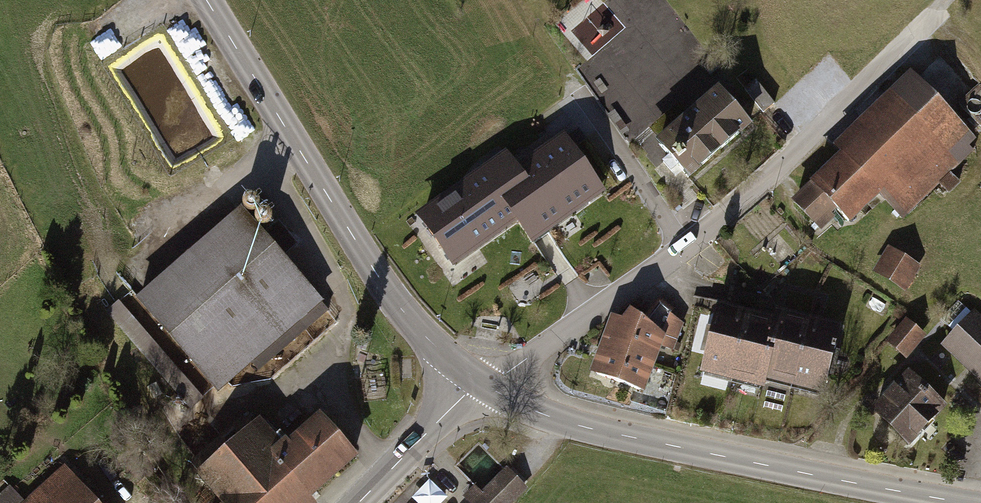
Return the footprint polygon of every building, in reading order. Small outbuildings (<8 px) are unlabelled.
[(626,23),(605,0),(584,0),(564,18),(594,51),(626,23)] [(800,203),(830,235),(849,217),(858,227),(887,200),(908,223),(944,189),(953,199),(965,188),(956,178),(980,154),(980,145),(916,77),(839,149),(848,158),(800,203)] [(759,84),(748,93),(767,116),(782,104),(770,89),(766,92),(759,84)] [(729,90),(665,144),(677,158),(669,165),(680,178),(688,172),(698,184),(763,130),(729,90)] [(961,109),(980,130),(980,90),(961,109)] [(508,160),(422,220),(452,261),(513,218),(528,240),(600,190),(565,141),(518,174),(508,160)] [(249,212),(144,302),(224,395),(329,305),(249,212)] [(910,294),(926,269),(894,249),(878,274),(910,294)] [(616,319),(604,352),(657,371),(664,351),(679,357),(690,327),(677,317),(663,303),(651,317),(638,311),(629,323),(616,319)] [(124,304),(110,316),(196,415),(210,403),(124,304)] [(702,378),(731,385),(750,313),(721,306),(702,378)] [(764,384),(796,392),(814,320),(782,311),(780,321),(764,384)] [(780,321),(750,313),(731,385),(761,393),(764,384),(780,321)] [(945,350),(980,385),(980,315),(980,314),(945,350)] [(845,328),(814,320),(796,392),(826,400),(845,328)] [(932,337),(912,320),(891,345),(911,361),(932,337)] [(647,398),(657,371),(604,352),(595,379),(647,398)] [(960,407),(920,370),(880,412),(919,450),(960,407)] [(364,462),(326,418),(291,449),(268,422),(202,480),(222,502),(318,502),(364,462)] [(506,467),(481,493),(473,486),(463,497),(470,502),(517,502),(530,490),(506,467)] [(68,469),(31,502),(99,502),(68,469)] [(412,498),(417,502),(443,502),(448,498),(430,480),(412,498)] [(16,487),(0,501),(0,502),(30,502),(16,487)]
